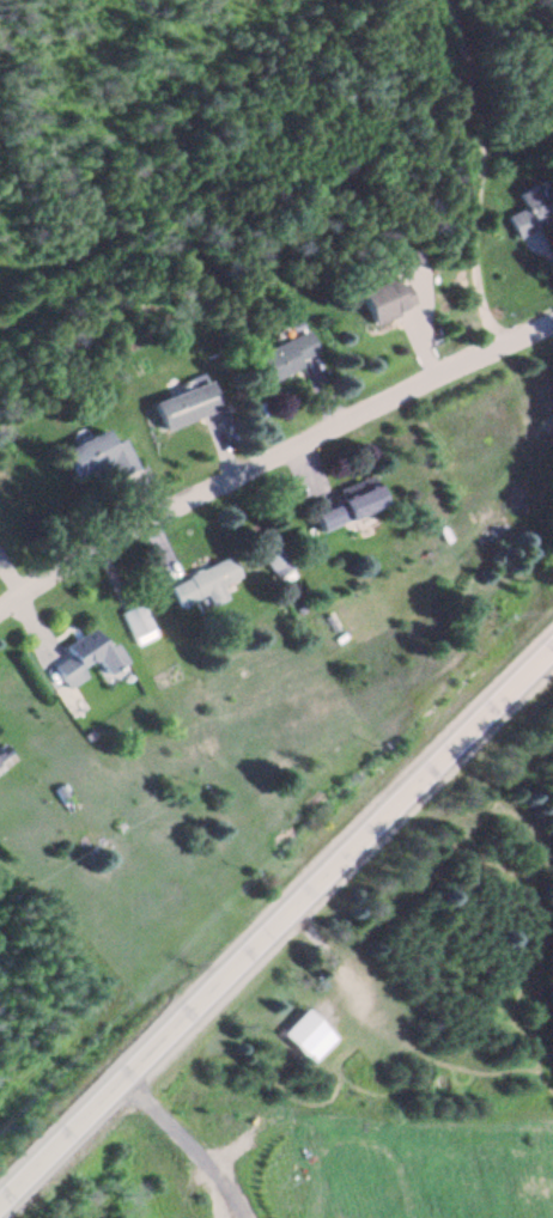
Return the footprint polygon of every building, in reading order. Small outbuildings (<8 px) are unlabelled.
[(542,197),(538,188),(515,198),(521,212),(504,220),(513,240),(552,222),(552,192),(542,197)] [(413,309),(403,286),(395,290),(391,281),(355,296),(369,328),(413,309)] [(299,371),(296,364),(313,357),(305,336),(253,357),(264,385),(299,371)] [(151,404),(160,432),(218,413),(209,386),(151,404)] [(72,482),(107,467),(113,482),(134,473),(121,442),(110,447),(105,434),(60,453),(72,482)] [(337,492),(341,501),(312,513),(320,535),(386,510),(374,478),(337,492)] [(291,571),(272,543),(257,553),(276,581),(291,571)] [(168,588),(179,612),(206,600),(211,611),(227,604),(221,590),(240,581),(231,560),(168,588)] [(153,632),(140,607),(120,618),(133,643),(153,632)] [(53,670),(67,692),(87,680),(81,672),(97,663),(106,677),(125,666),(114,648),(106,652),(93,631),(65,649),(71,658),(53,670)] [(10,749),(0,749),(0,773),(10,773),(10,749)] [(335,1042),(305,1012),(280,1037),(310,1068),(335,1042)]
